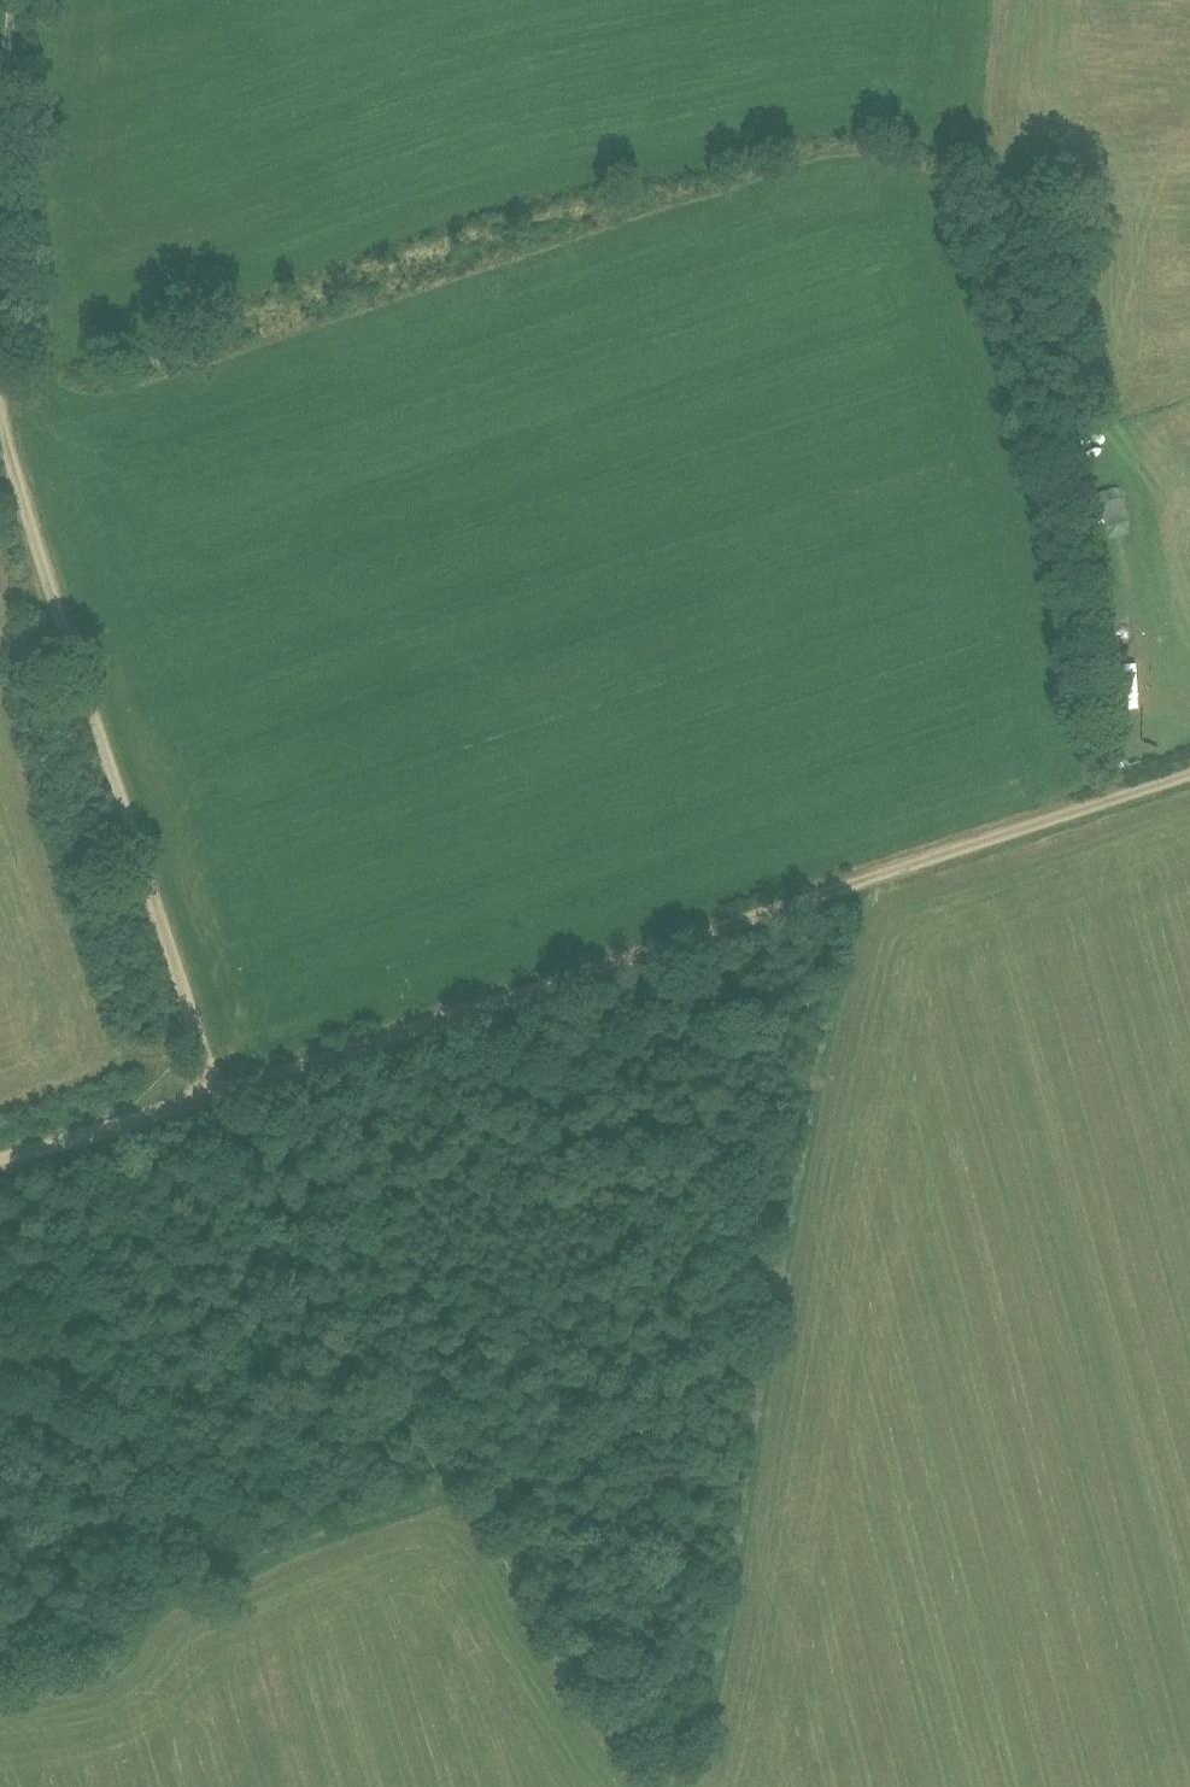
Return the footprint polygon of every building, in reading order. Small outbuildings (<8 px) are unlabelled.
[(322,1274),(335,1266),(325,1248),(312,1256),(322,1274)]
